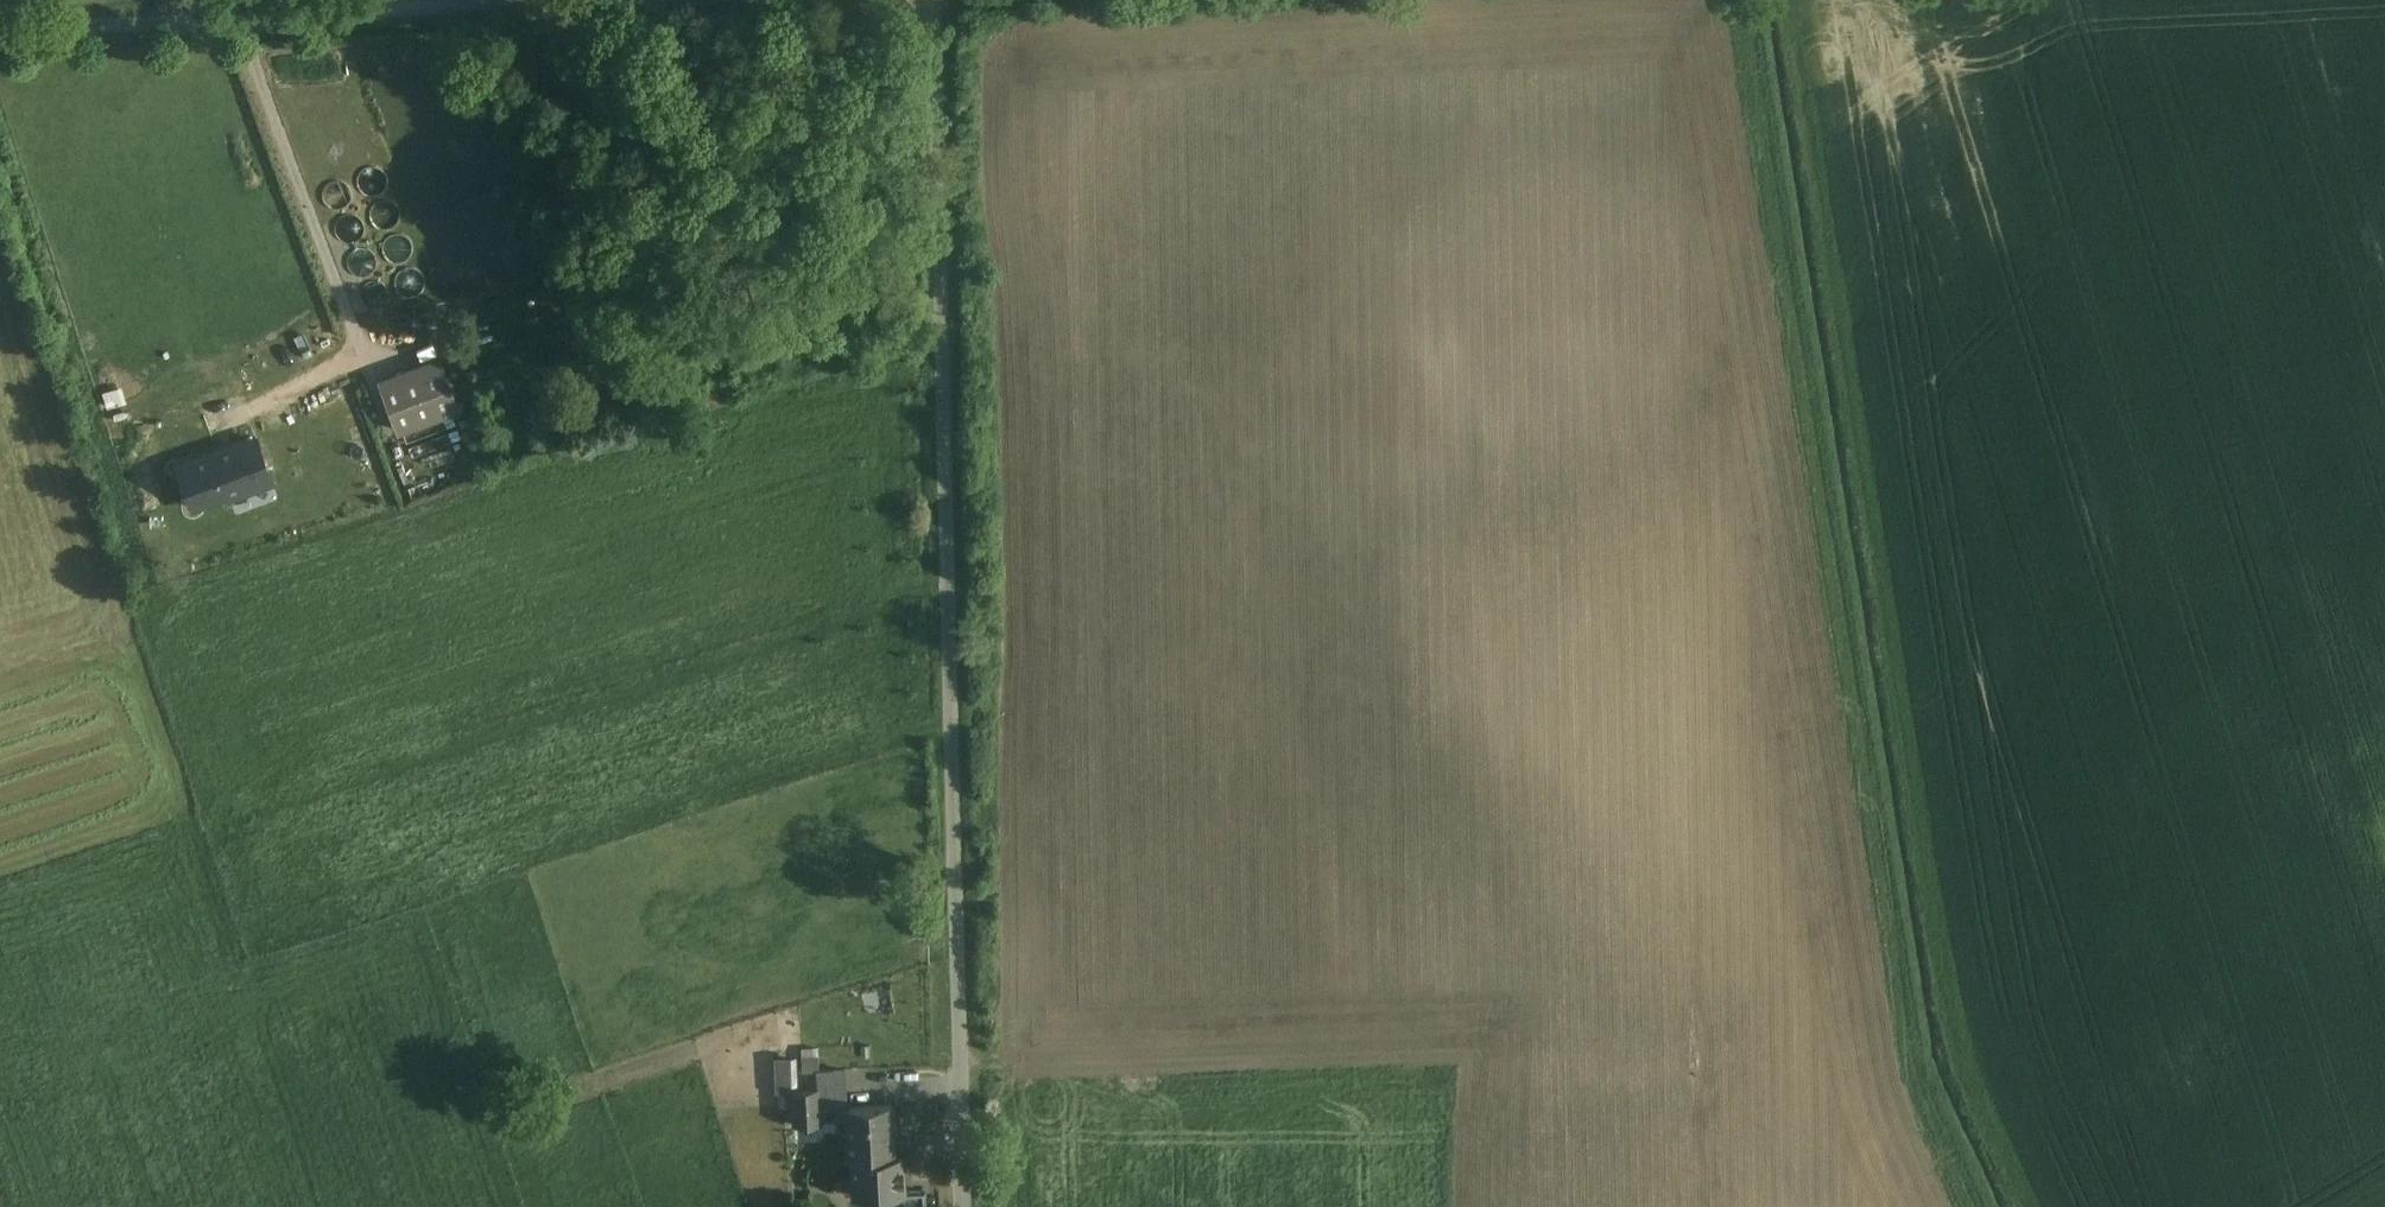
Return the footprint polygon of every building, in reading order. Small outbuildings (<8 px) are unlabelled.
[(406,330),(415,333),(423,330),(427,322),(423,314),(415,310),(408,313),(403,321),(406,330)] [(583,326),(571,333),(579,348),(591,342),(583,326)] [(579,348),(571,333),(565,335),(573,351),(579,348)] [(459,408),(442,364),(383,386),(400,430),(459,408)] [(256,434),(177,467),(194,508),(226,495),(227,498),(274,478),(256,434)] [(871,1103),(826,1104),(826,1068),(796,1068),(796,1086),(775,1086),(775,1050),(754,1051),(755,1127),(818,1126),(819,1206),(861,1206),(899,1206),(899,1191),(872,1192),(871,1103)]
